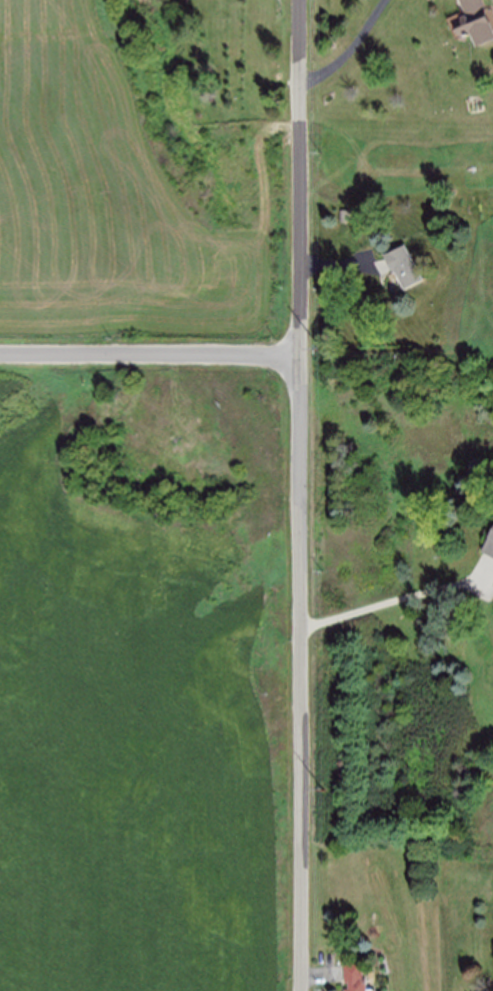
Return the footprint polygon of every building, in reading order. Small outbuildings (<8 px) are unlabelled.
[(483,0),(492,24),(492,38),(475,46),(469,31),(461,34),(454,28),(454,18),(466,13),(461,0),(483,0)] [(342,210),(342,222),(354,222),(354,210),(342,210)] [(384,254),(393,272),(395,271),(403,289),(424,279),(407,243),(384,254)] [(484,550),(492,555),(492,534),(484,550)] [(365,981),(365,990),(345,990),(348,989),(347,981),(344,981),(343,963),(361,962),(362,981),(365,981)]
